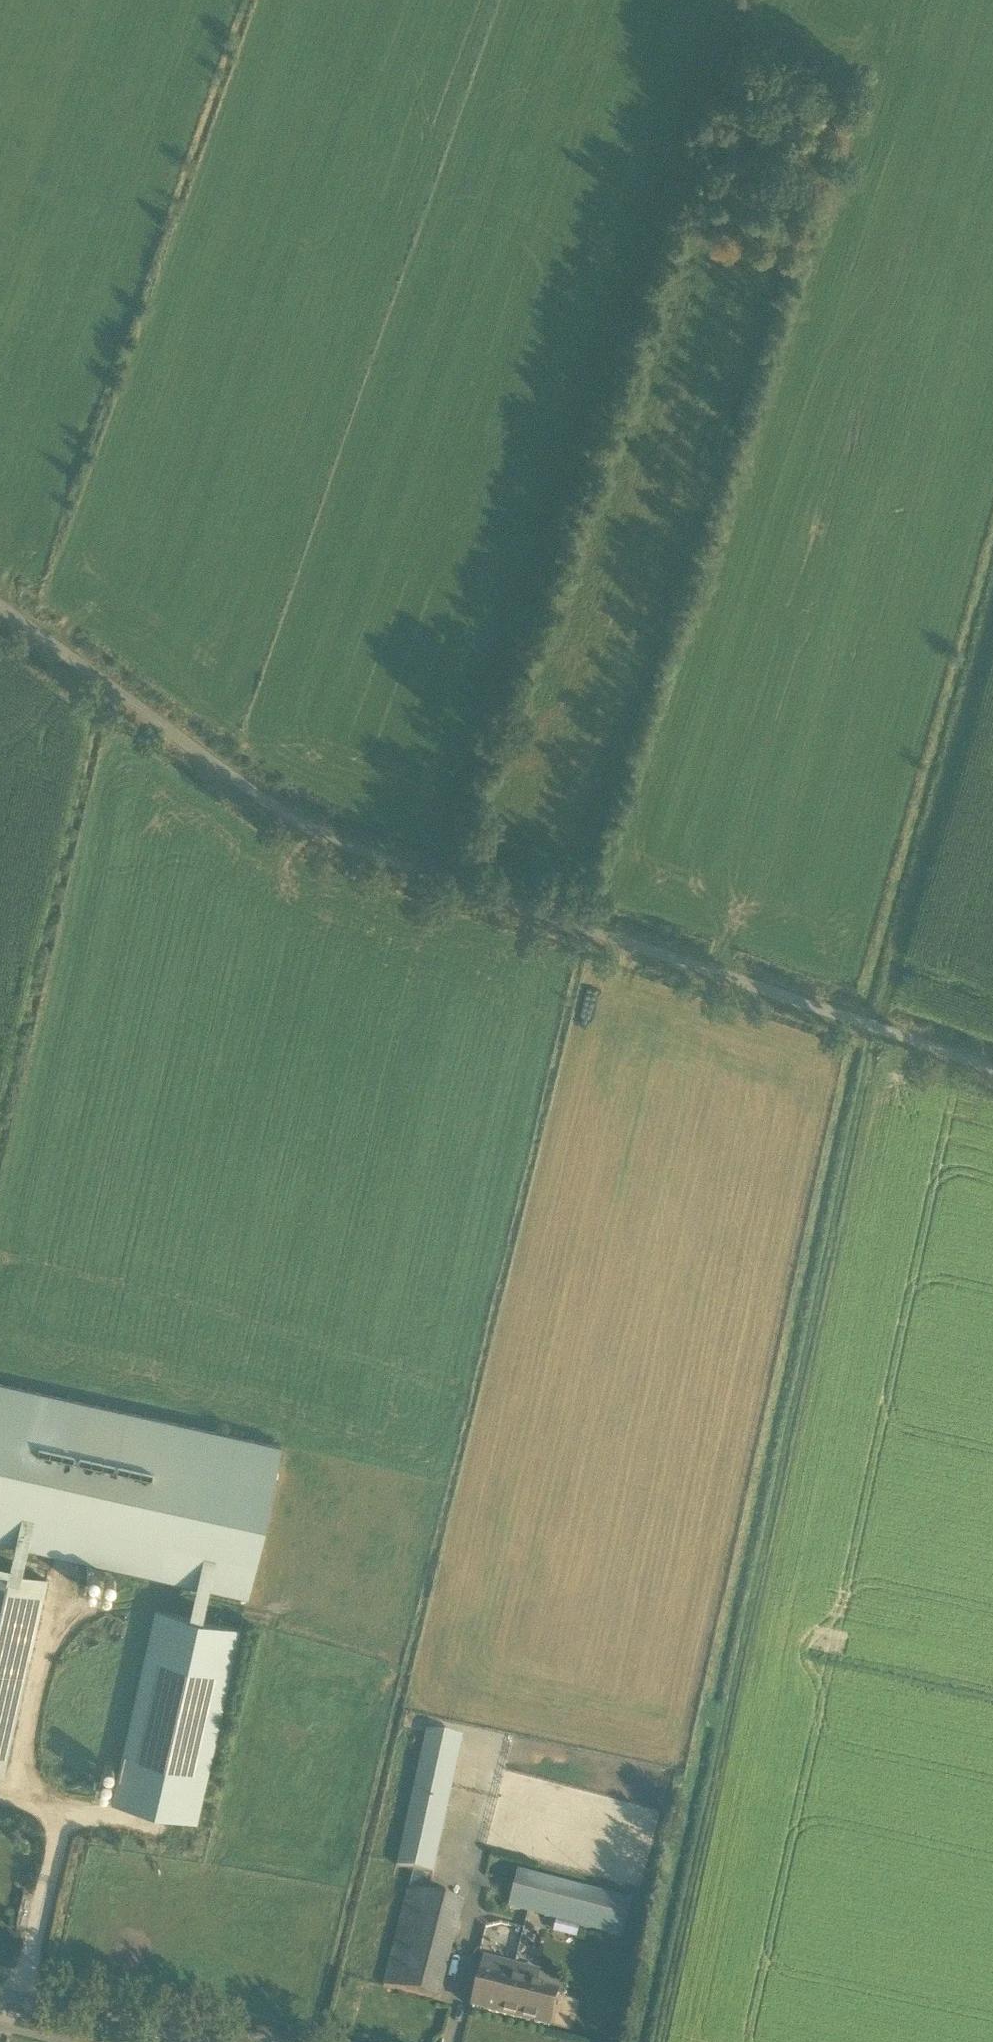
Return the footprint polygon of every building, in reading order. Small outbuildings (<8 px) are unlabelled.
[(91,1565),(238,1598),(239,1595),(247,1596),(281,1445),(274,1444),(275,1440),(0,1379),(0,1545),(58,1558),(58,1554),(91,1562),(91,1565)] [(0,1569),(0,1775),(2,1775),(46,1580),(0,1569)] [(197,1821),(241,1626),(155,1607),(111,1801),(197,1821)] [(427,1731),(397,1866),(433,1873),(462,1739),(427,1731)] [(636,1901),(518,1871),(509,1908),(626,1939),(636,1901)] [(463,1902),(408,1889),(383,1986),(438,2000),(463,1902)] [(549,2028),(558,1992),(535,1987),(539,1971),(485,1957),(472,2008),(530,2023),(530,2021),(534,2022),(534,2024),(549,2028)]
